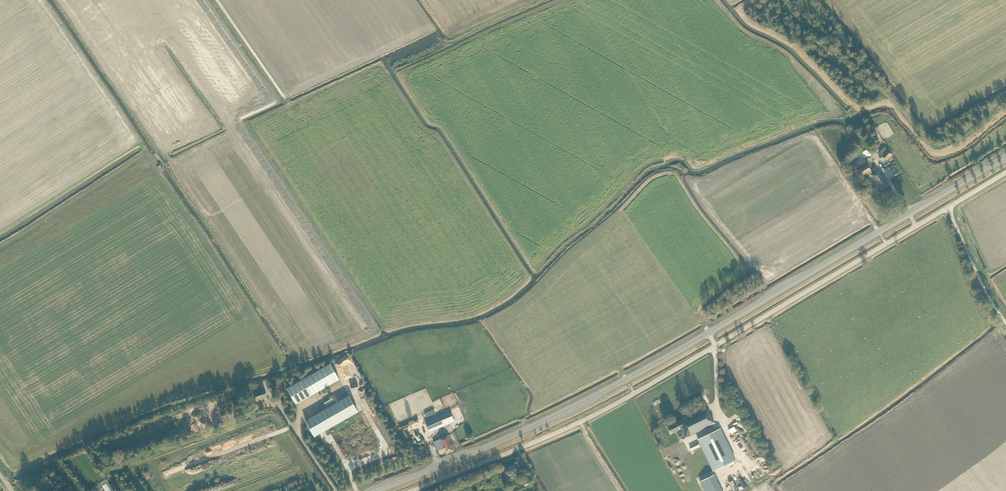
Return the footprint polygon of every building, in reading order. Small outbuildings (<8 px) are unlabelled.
[(887,149),(884,147),(879,153),(887,161),(893,154),(887,149)] [(873,163),(869,155),(855,163),(862,176),(866,174),(867,176),(872,173),(868,166),(873,163)] [(880,189),(888,184),(879,170),(870,175),(876,186),(878,185),(880,189)] [(339,379),(330,364),(287,389),(296,404),(339,379)] [(238,397),(241,396),(252,393),(249,385),(235,389),(236,392),(238,397)] [(264,389),(254,393),(256,401),(267,397),(264,389)] [(358,412),(349,396),(305,421),(314,437),(358,412)] [(671,433),(681,428),(685,437),(715,423),(707,406),(683,418),(667,426),(671,433)] [(429,432),(454,421),(449,410),(424,421),(429,432)] [(720,429),(698,439),(713,471),(735,460),(720,429)] [(453,448),(455,447),(454,444),(453,444),(448,435),(433,441),(437,450),(442,447),(443,448),(444,448),(446,453),(454,450),(453,448)] [(511,475),(519,471),(515,463),(507,466),(508,467),(503,469),(506,476),(508,475),(509,477),(511,476),(511,475)] [(714,475),(700,481),(705,490),(722,490),(714,475)]
